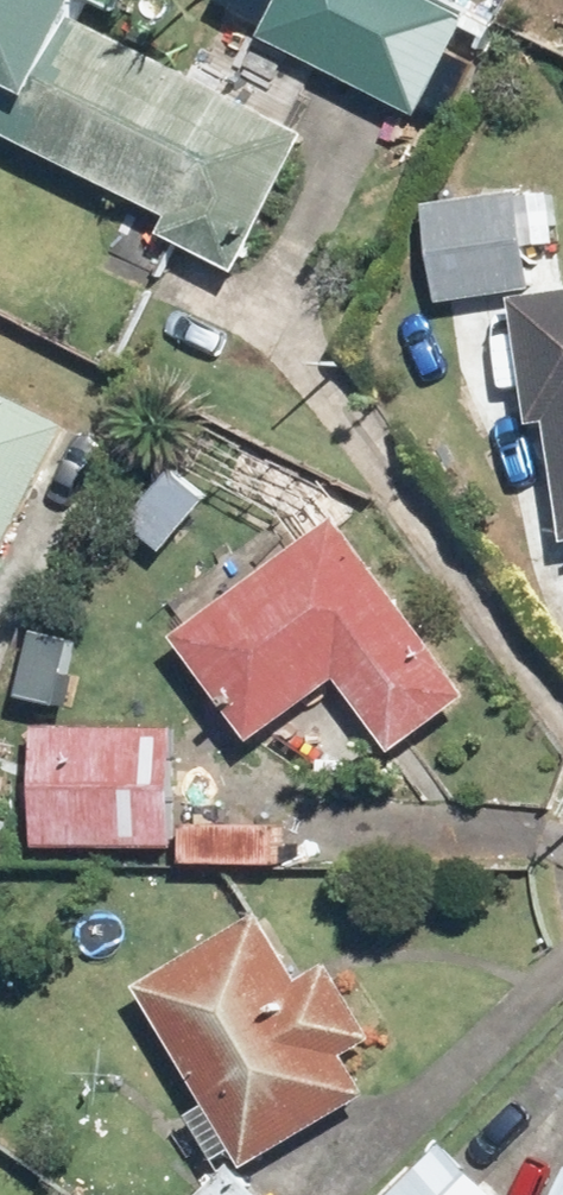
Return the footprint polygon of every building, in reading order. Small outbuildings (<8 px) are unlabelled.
[(63,90),(105,0),(0,0),(0,60),(63,90)] [(260,36),(432,115),(481,11),(457,0),(277,0),(260,36)] [(124,36),(54,184),(247,275),(317,126),(124,36)] [(428,203),(444,298),(538,283),(522,188),(428,203)] [(528,301),(562,517),(562,296),(528,301)] [(0,386),(0,580),(76,422),(0,386)] [(483,694),(352,512),(179,635),(263,750),(355,684),(404,751),(483,694)] [(47,717),(41,841),(176,847),(182,724),(47,717)] [(294,903),(152,985),(251,1155),(393,1072),(294,903)] [(201,1194),(266,1194),(230,1163),(201,1194)] [(390,1194),(454,1194),(422,1163),(390,1194)]
